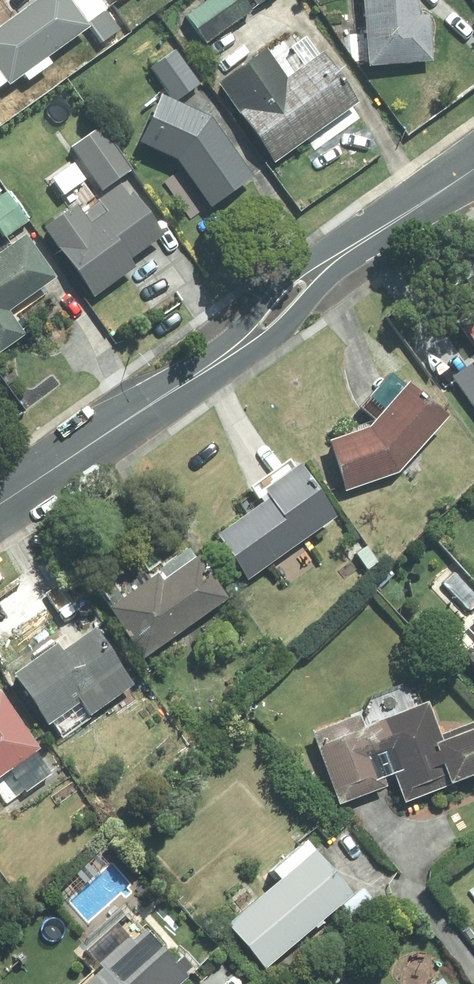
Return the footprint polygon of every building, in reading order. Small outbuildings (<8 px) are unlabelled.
[(63,0),(36,0),(0,25),(0,86),(2,89),(85,31),(63,0)] [(84,26),(105,11),(97,0),(66,0),(84,26)] [(238,0),(205,0),(180,17),(199,46),(247,13),(238,0)] [(251,10),(267,0),(244,0),(251,10)] [(362,69),(426,64),(423,17),(413,18),(411,0),(357,0),(362,69)] [(117,32),(104,13),(85,26),(98,45),(117,32)] [(198,85),(171,50),(145,69),(171,105),(198,85)] [(258,53),(211,87),(268,168),(353,107),(316,55),(279,81),(258,53)] [(249,180),(201,120),(151,99),(131,146),(167,161),(208,213),(249,180)] [(97,130),(67,150),(97,195),(127,175),(97,130)] [(69,209),(38,230),(86,301),(130,271),(125,264),(159,241),(121,184),(74,216),(69,209)] [(0,196),(0,237),(2,241),(25,224),(3,193),(0,196)] [(17,238),(0,251),(0,354),(21,338),(5,316),(50,281),(17,238)] [(451,319),(472,350),(473,348),(473,318),(467,308),(451,319)] [(448,378),(473,415),(473,359),(448,378)] [(389,477),(439,422),(400,387),(396,391),(382,378),(357,406),(371,419),(359,432),(322,444),(338,493),(389,477)] [(255,505),(209,539),(242,584),(328,520),(286,463),(246,493),(255,505)] [(101,610),(137,661),(218,603),(181,552),(101,610)] [(466,622),(473,631),(473,615),(466,622)] [(127,690),(84,631),(60,649),(55,641),(2,678),(41,732),(47,727),(57,741),(127,690)] [(454,660),(473,682),(473,642),(454,660)] [(332,809),(393,787),(400,807),(473,781),(473,719),(427,736),(417,707),(358,728),(354,717),(305,734),(332,809)] [(4,775),(21,795),(49,773),(0,713),(0,778),(4,775)] [(342,900),(295,847),(263,875),(269,882),(220,924),(261,970),(342,900)] [(375,905),(361,889),(336,911),(351,928),(375,905)] [(136,935),(126,944),(114,931),(84,957),(96,972),(83,983),(179,983),(136,935)]
